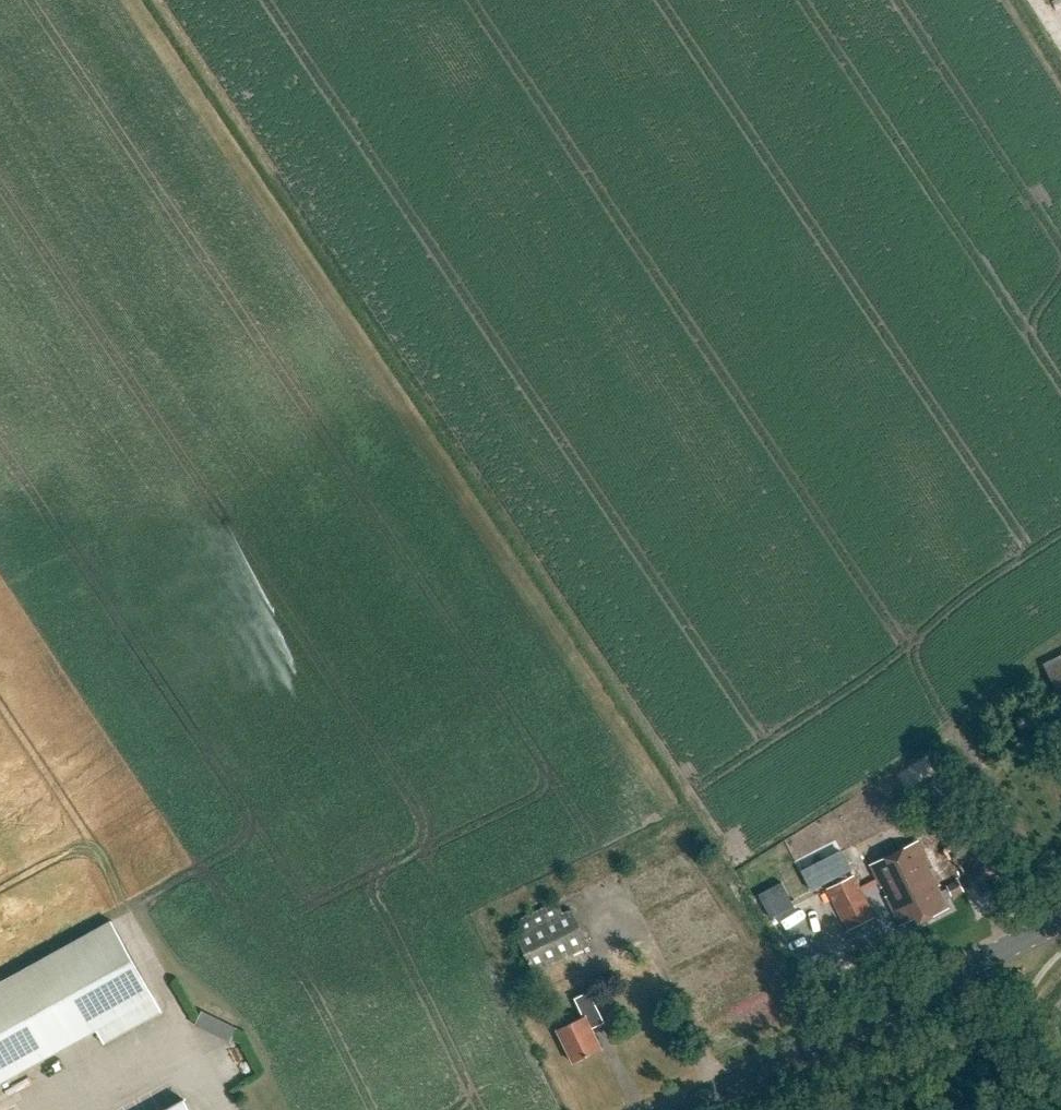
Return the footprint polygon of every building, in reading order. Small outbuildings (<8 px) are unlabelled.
[(1060,678),(1060,656),(1053,660),(1060,678)] [(771,894),(802,880),(784,838),(751,853),(771,894)] [(870,865),(900,926),(915,919),(918,925),(952,908),(948,899),(966,890),(961,880),(949,885),(950,888),(942,892),(939,886),(941,885),(919,841),(870,865)] [(854,876),(828,889),(848,931),(875,918),(854,876)] [(589,945),(571,909),(563,913),(558,902),(517,921),(523,933),(516,936),(533,971),(589,945)] [(0,979),(0,1081),(151,992),(106,916),(0,979)] [(588,991),(575,998),(584,1017),(558,1029),(574,1063),(601,1049),(592,1029),(604,1023),(588,991)] [(194,1026),(230,1044),(238,1028),(202,1011),(194,1026)] [(167,1109),(189,1109),(184,1101),(167,1109)]
